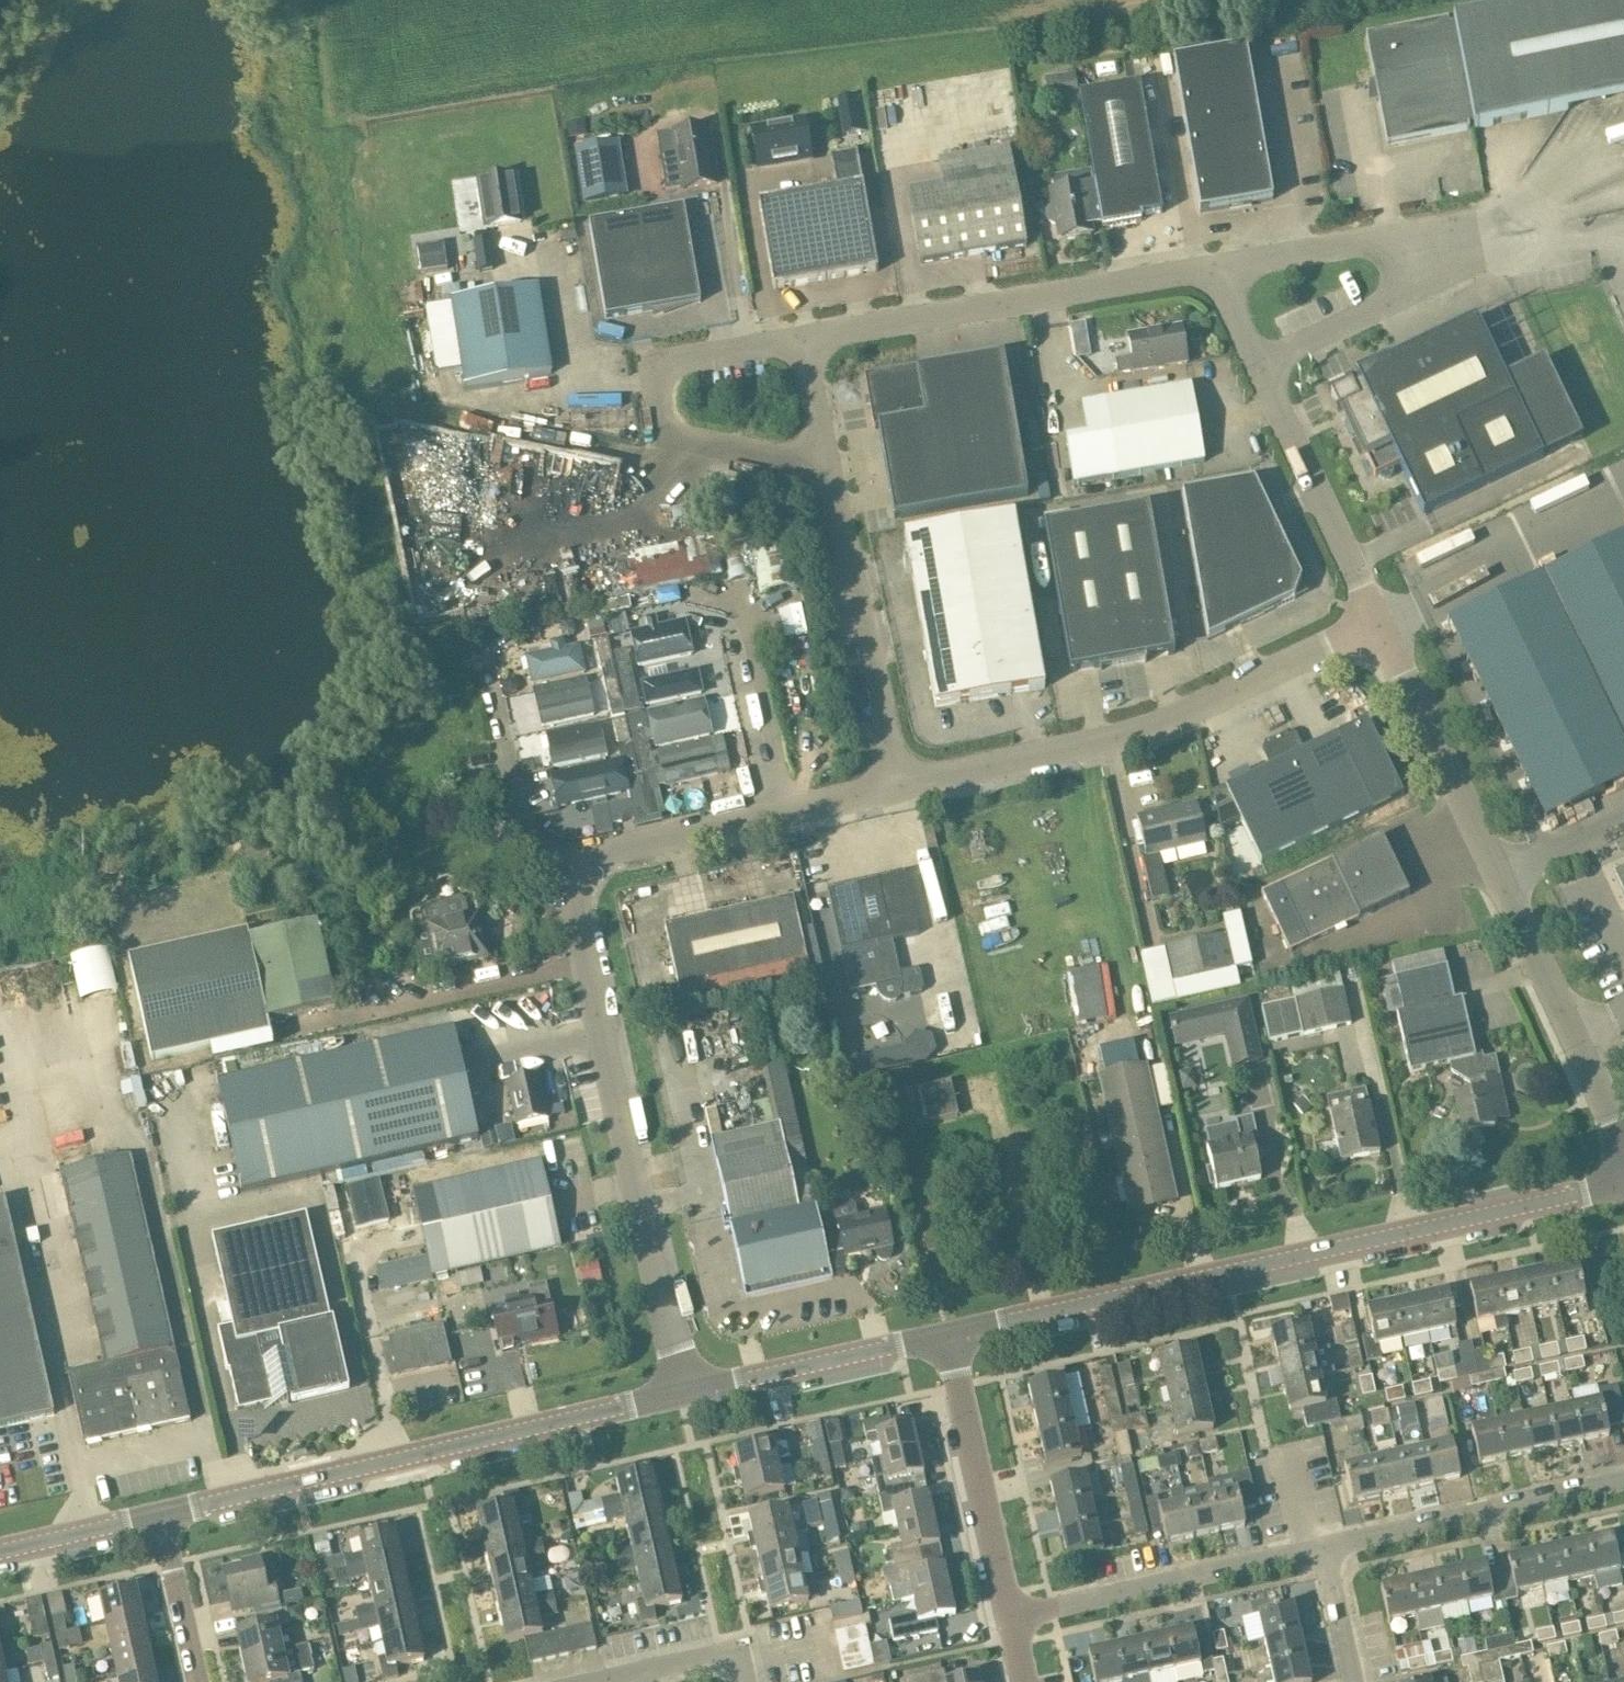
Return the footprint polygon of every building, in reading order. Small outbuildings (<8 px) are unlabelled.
[(1453,18),(1474,128),(1559,112),(1623,99),(1623,0),(1547,0),(1453,18)] [(1387,145),(1469,129),(1448,19),(1366,35),(1387,145)] [(1200,212),(1273,199),(1246,46),(1173,59),(1200,212)] [(1049,107),(1080,101),(1076,74),(1044,79),(1049,107)] [(1054,226),(1058,226),(1061,240),(1091,234),(1089,226),(1102,224),(1103,228),(1141,221),(1141,217),(1162,213),(1140,85),(1079,96),(1095,186),(1083,189),(1082,187),(1052,192),(1055,206),(1050,208),(1046,213),(1046,218),(1048,223),(1054,226)] [(848,135),(868,131),(861,96),(842,99),(848,135)] [(757,168),(811,158),(805,123),(751,132),(757,168)] [(667,192),(681,190),(717,184),(707,128),(671,134),(677,169),(663,171),(667,192)] [(616,144),(577,150),(586,202),(624,196),(616,144)] [(942,188),(908,193),(920,264),(1027,246),(1010,148),(937,160),(942,188)] [(774,289),(878,271),(857,150),(831,155),(837,190),(759,203),(774,289)] [(486,228),(521,222),(514,177),(479,182),(486,228)] [(606,319),(701,302),(684,207),(589,224),(606,319)] [(494,269),(490,241),(475,243),(479,272),(494,269)] [(447,270),(444,243),(418,247),(422,273),(447,270)] [(552,373),(537,287),(450,302),(451,304),(426,309),(437,375),(462,370),(465,388),(552,373)] [(1543,458),(1476,318),(1357,375),(1359,380),(1329,394),(1338,412),(1343,410),(1348,421),(1346,422),(1344,426),(1349,435),(1352,436),(1355,435),(1358,440),(1353,442),(1359,456),(1364,454),(1367,459),(1361,462),(1368,476),(1373,473),(1375,476),(1378,475),(1381,478),(1385,479),(1388,478),(1391,476),(1393,472),(1392,468),(1400,464),(1424,515),(1543,458)] [(1087,322),(1074,324),(1072,324),(1075,340),(1089,338),(1089,335),(1087,322)] [(1118,375),(1187,363),(1181,325),(1128,335),(1132,357),(1115,360),(1118,375)] [(1028,495),(1003,354),(919,369),(918,365),(864,374),(874,430),(878,429),(894,519),(1028,495)] [(1085,434),(1063,438),(1071,485),(1118,476),(1204,461),(1191,386),(1105,401),(1080,405),(1085,434)] [(1209,640),(1295,598),(1302,579),(1255,480),(1183,492),(1209,640)] [(1071,671),(1175,653),(1149,506),(1045,525),(1071,671)] [(936,707),(1045,688),(1014,514),(905,533),(936,707)] [(728,580),(752,575),(740,524),(716,529),(728,580)] [(789,538),(750,546),(760,594),(799,586),(789,538)] [(708,544),(615,556),(618,578),(626,577),(628,590),(712,580),(708,544)] [(778,614),(784,643),(807,639),(801,609),(778,614)] [(632,636),(638,665),(692,653),(685,624),(632,636)] [(609,639),(596,641),(602,665),(614,662),(609,639)] [(580,644),(528,655),(533,679),(586,668),(580,644)] [(627,650),(614,653),(620,679),(633,676),(627,650)] [(696,668),(642,679),(647,703),(701,691),(696,668)] [(633,676),(620,679),(624,697),(622,697),(623,701),(626,714),(641,711),(641,710),(633,676)] [(618,678),(605,681),(610,704),(623,701),(622,697),(618,678)] [(543,722),(593,712),(588,688),(538,698),(543,722)] [(705,705),(653,716),(659,742),(710,731),(705,705)] [(631,743),(626,718),(614,721),(619,746),(631,743)] [(1226,788),(1213,794),(1221,830),(1241,821),(1261,863),(1329,831),(1374,810),(1404,796),(1368,720),(1338,734),(1302,752),(1294,736),(1288,733),(1266,744),(1264,750),(1271,766),(1226,788)] [(548,741),(553,762),(606,751),(602,730),(548,741)] [(631,734),(636,756),(649,753),(644,731),(631,734)] [(713,745),(660,757),(665,780),(718,769),(713,745)] [(655,776),(649,753),(636,756),(641,779),(655,776)] [(495,756),(466,763),(472,784),(500,777),(495,756)] [(640,784),(635,760),(623,762),(628,787),(640,784)] [(556,777),(560,798),(614,787),(609,765),(556,777)] [(1201,821),(1197,804),(1138,818),(1147,856),(1142,858),(1152,900),(1170,896),(1159,853),(1206,842),(1206,839),(1211,837),(1207,820),(1201,821)] [(1280,883),(1260,892),(1289,952),(1308,943),(1409,895),(1402,880),(1393,862),(1385,844),(1380,835),(1280,883)] [(1613,871),(1623,894),(1623,865),(1613,871)] [(842,950),(893,939),(919,933),(905,872),(828,889),(842,950)] [(793,897),(665,925),(680,989),(808,961),(793,897)] [(466,917),(462,902),(458,900),(444,903),(441,907),(437,904),(424,907),(438,968),(486,957),(477,914),(466,917)] [(334,1006),(315,924),(250,939),(248,931),(130,957),(153,1060),(271,1034),(268,1020),(334,1006)] [(1153,1006),(1239,987),(1236,969),(1228,934),(1164,949),(1142,954),(1153,1006)] [(893,939),(842,950),(851,993),(875,987),(878,994),(880,999),(884,1001),(889,1003),(897,1001),(900,998),(920,993),(924,989),(921,972),(915,970),(900,973),(893,939)] [(81,1000),(120,992),(111,948),(70,959),(81,1000)] [(1077,1023),(1117,1017),(1108,963),(1068,970),(1077,1023)] [(1446,967),(1395,979),(1402,1012),(1396,1014),(1410,1072),(1449,1063),(1451,1072),(1468,1082),(1470,1082),(1473,1093),(1454,1097),(1462,1132),(1494,1125),(1491,1114),(1505,1111),(1498,1076),(1500,1075),(1496,1056),(1484,1059),(1482,1054),(1474,1055),(1461,999),(1453,1001),(1446,967)] [(1296,1001),(1304,1034),(1349,1024),(1342,990),(1344,990),(1340,971),(1292,981),(1296,1001)] [(1247,1000),(1167,1018),(1174,1048),(1224,1037),(1231,1067),(1260,1060),(1247,1000)] [(1269,1042),(1304,1034),(1296,1001),(1262,1009),(1269,1042)] [(1119,1037),(1124,1059),(1116,1061),(1117,1068),(1158,1060),(1152,1030),(1119,1037)] [(325,1062),(350,1170),(396,1159),(398,1169),(422,1163),(420,1153),(445,1148),(447,1158),(473,1152),(471,1142),(479,1140),(454,1032),(325,1062)] [(917,1032),(905,1044),(910,1059),(926,1063),(937,1051),(933,1035),(917,1032)] [(781,1125),(712,1140),(728,1214),(722,1216),(724,1226),(730,1225),(744,1289),(831,1269),(832,1275),(836,1277),(842,1277),(845,1275),(848,1270),(849,1265),(845,1252),(875,1246),(876,1250),(877,1255),(878,1259),(882,1261),(886,1262),(890,1259),(893,1256),(893,1251),(892,1247),(893,1246),(886,1212),(859,1218),(856,1206),(847,1200),(838,1202),(832,1210),(835,1223),(821,1226),(817,1205),(788,1074),(785,1059),(767,1063),(771,1078),(781,1125)] [(321,1176),(350,1170),(325,1062),(218,1087),(243,1194),(321,1176)] [(1117,1076),(1102,1079),(1132,1207),(1175,1197),(1155,1111),(1145,1069),(1117,1076)] [(517,1125),(548,1119),(538,1076),(508,1082),(517,1125)] [(914,1124),(956,1115),(948,1082),(907,1090),(914,1124)] [(1368,1106),(1329,1115),(1340,1161),(1378,1152),(1368,1106)] [(1218,1189),(1263,1179),(1254,1141),(1259,1140),(1254,1117),(1237,1121),(1238,1125),(1207,1132),(1218,1189)] [(480,1131),(480,1132),(484,1150),(499,1147),(495,1129),(495,1128),(480,1131)] [(84,1445),(123,1436),(191,1421),(129,1155),(60,1172),(105,1366),(68,1375),(84,1445)] [(382,1292),(422,1282),(433,1280),(432,1275),(561,1246),(542,1162),(413,1191),(428,1255),(417,1258),(376,1267),(382,1292)] [(347,1230),(389,1222),(382,1179),(339,1187),(347,1230)] [(55,1415),(5,1200),(0,1201),(0,1427),(55,1415)] [(345,1384),(306,1215),(213,1236),(233,1324),(218,1328),(228,1369),(230,1368),(239,1408),(265,1402),(267,1408),(296,1401),(295,1396),(345,1384)] [(928,1252),(942,1249),(936,1223),(922,1226),(928,1252)] [(1579,1262),(1552,1268),(1559,1303),(1587,1297),(1579,1262)] [(1533,1308),(1559,1303),(1552,1268),(1525,1274),(1533,1308)] [(1507,1314),(1533,1308),(1525,1274),(1499,1280),(1507,1314)] [(1505,1314),(1507,1314),(1499,1280),(1472,1286),(1479,1320),(1493,1317),(1496,1332),(1509,1329),(1505,1314)] [(1423,1297),(1430,1331),(1457,1325),(1450,1291),(1423,1297)] [(1351,1312),(1347,1297),(1332,1301),(1336,1316),(1351,1312)] [(1404,1337),(1430,1331),(1423,1297),(1396,1303),(1404,1337)] [(534,1307),(533,1298),(505,1304),(507,1313),(491,1317),(497,1344),(523,1338),(524,1345),(557,1338),(550,1303),(534,1307)] [(1374,1335),(1363,1338),(1368,1362),(1380,1359),(1376,1343),(1402,1338),(1404,1337),(1396,1303),(1394,1304),(1369,1309),(1374,1335)] [(1280,1358),(1315,1350),(1309,1323),(1274,1331),(1280,1358)] [(1353,1327),(1341,1329),(1344,1344),(1356,1341),(1353,1327)] [(398,1374),(449,1363),(441,1328),(390,1339),(398,1374)] [(1583,1338),(1566,1342),(1569,1354),(1586,1350),(1583,1338)] [(1473,1342),(1461,1345),(1465,1365),(1468,1377),(1469,1377),(1480,1374),(1475,1351),(1473,1342)] [(1557,1344),(1539,1348),(1542,1361),(1560,1357),(1557,1344)] [(1168,1383),(1202,1375),(1196,1348),(1161,1356),(1168,1383)] [(1484,1349),(1475,1351),(1480,1374),(1486,1373),(1503,1369),(1507,1369),(1504,1356),(1487,1360),(1484,1349)] [(1286,1384),(1321,1376),(1315,1350),(1280,1358),(1286,1384)] [(1530,1350),(1513,1354),(1516,1367),(1533,1363),(1530,1350)] [(1358,1352),(1347,1354),(1350,1371),(1361,1368),(1358,1352)] [(1582,1358),(1565,1362),(1567,1373),(1585,1370),(1582,1358)] [(1128,1364),(1116,1367),(1120,1384),(1132,1381),(1128,1364)] [(1556,1364),(1539,1368),(1542,1379),(1559,1375),(1556,1364)] [(1468,1377),(1465,1365),(1437,1372),(1440,1384),(1451,1381),(1468,1377)] [(1503,1369),(1486,1373),(1489,1384),(1490,1383),(1505,1380),(1504,1376),(1503,1369)] [(1531,1369),(1513,1373),(1516,1385),(1533,1381),(1531,1369)] [(1111,1370),(1098,1372),(1102,1392),(1115,1389),(1111,1370)] [(1480,1374),(1469,1377),(1471,1387),(1489,1384),(1486,1373),(1480,1374)] [(1174,1409),(1208,1402),(1202,1375),(1168,1383),(1174,1409)] [(1034,1410),(1069,1403),(1063,1376),(1028,1384),(1034,1410)] [(1321,1376),(1286,1384),(1292,1411),(1304,1409),(1308,1428),(1320,1425),(1342,1420),(1337,1400),(1327,1403),(1321,1376)] [(1371,1377),(1359,1380),(1363,1396),(1375,1393),(1371,1377)] [(1429,1382),(1412,1386),(1414,1398),(1432,1394),(1429,1382)] [(1575,1405),(1582,1436),(1583,1440),(1600,1436),(1609,1434),(1607,1423),(1623,1419),(1623,1409),(1618,1385),(1600,1389),(1602,1399),(1601,1399),(1575,1405)] [(1402,1388),(1385,1392),(1388,1404),(1405,1400),(1402,1388)] [(1115,1389),(1102,1392),(1103,1398),(1107,1413),(1120,1410),(1117,1395),(1115,1389)] [(1135,1389),(1122,1392),(1127,1409),(1139,1406),(1135,1389)] [(1427,1414),(1445,1409),(1442,1397),(1425,1400),(1427,1414)] [(1208,1402),(1174,1409),(1180,1437),(1214,1429),(1208,1402)] [(1040,1436),(1075,1428),(1069,1403),(1034,1410),(1040,1436)] [(1400,1419),(1418,1416),(1415,1403),(1397,1407),(1400,1419)] [(1575,1405),(1549,1411),(1555,1436),(1557,1446),(1583,1440),(1582,1436),(1575,1405)] [(1499,1423),(1498,1423),(1501,1436),(1506,1458),(1507,1458),(1531,1452),(1528,1436),(1523,1417),(1521,1409),(1511,1411),(1513,1420),(1499,1423)] [(1120,1410),(1107,1413),(1109,1423),(1112,1436),(1112,1438),(1118,1436),(1125,1435),(1133,1433),(1130,1419),(1122,1420),(1120,1410)] [(1387,1410),(1370,1414),(1373,1427),(1390,1423),(1387,1410)] [(1524,1417),(1523,1417),(1528,1436),(1531,1452),(1557,1446),(1555,1436),(1549,1411),(1524,1417)] [(882,1457),(918,1449),(913,1426),(911,1414),(863,1425),(868,1444),(878,1443),(882,1457)] [(1145,1415),(1130,1419),(1133,1433),(1148,1430),(1145,1415)] [(1361,1416),(1344,1420),(1347,1433),(1364,1429),(1361,1416)] [(813,1458),(828,1455),(820,1421),(805,1424),(813,1458)] [(830,1445),(844,1442),(839,1421),(825,1424),(830,1445)] [(1479,1464),(1506,1458),(1498,1423),(1471,1429),(1479,1464)] [(1075,1428),(1040,1436),(1046,1463),(1081,1455),(1075,1428)] [(734,1476),(778,1466),(774,1444),(782,1442),(780,1430),(749,1437),(751,1448),(737,1451),(740,1466),(733,1468),(734,1476)] [(1216,1440),(1200,1444),(1202,1456),(1219,1453),(1216,1440)] [(1426,1448),(1433,1483),(1460,1477),(1453,1442),(1426,1448)] [(1199,1443),(1185,1445),(1188,1459),(1201,1456),(1199,1443)] [(1407,1489),(1433,1483),(1426,1448),(1399,1454),(1407,1489)] [(879,1495),(907,1488),(904,1477),(924,1473),(918,1449),(882,1457),(882,1458),(872,1460),(875,1476),(879,1495)] [(1380,1494),(1407,1489),(1399,1454),(1373,1459),(1380,1494)] [(828,1455),(813,1458),(816,1476),(832,1473),(828,1455)] [(1174,1455),(1157,1459),(1160,1470),(1177,1466),(1174,1455)] [(1131,1456),(1117,1459),(1124,1490),(1137,1487),(1131,1456)] [(1353,1500),(1380,1494),(1373,1459),(1346,1465),(1353,1500)] [(778,1466),(734,1476),(736,1483),(743,1481),(746,1496),(783,1489),(778,1466)] [(1211,1495),(1219,1530),(1246,1525),(1242,1509),(1257,1506),(1250,1471),(1209,1480),(1210,1486),(1212,1494),(1211,1495)] [(604,1511),(659,1498),(653,1472),(618,1480),(621,1496),(584,1504),(582,1493),(569,1496),(574,1519),(605,1512),(604,1511)] [(1056,1507),(1091,1499),(1085,1473),(1050,1481),(1056,1507)] [(898,1528),(934,1520),(929,1496),(927,1485),(907,1490),(907,1488),(879,1495),(884,1514),(894,1512),(898,1528)] [(1194,1536),(1219,1530),(1211,1495),(1212,1494),(1210,1486),(1184,1492),(1194,1536)] [(1137,1487),(1124,1490),(1125,1494),(1129,1513),(1142,1510),(1138,1491),(1137,1487)] [(853,1489),(841,1491),(843,1503),(855,1501),(853,1489)] [(1157,1497),(1145,1499),(1153,1533),(1164,1530),(1167,1542),(1194,1536),(1184,1492),(1183,1490),(1171,1493),(1173,1503),(1159,1506),(1157,1497)] [(484,1539),(520,1531),(516,1515),(525,1513),(520,1492),(476,1502),(484,1539)] [(822,1525),(837,1523),(831,1493),(816,1496),(819,1510),(822,1525)] [(629,1532),(665,1524),(659,1498),(604,1511),(605,1512),(607,1521),(626,1517),(629,1532)] [(1097,1525),(1097,1526),(1108,1524),(1106,1513),(1095,1516),(1091,1499),(1056,1507),(1062,1533),(1097,1525)] [(748,1540),(793,1531),(788,1508),(751,1516),(754,1532),(747,1534),(748,1540)] [(1142,1510),(1129,1513),(1131,1521),(1134,1535),(1147,1532),(1144,1518),(1142,1510)] [(896,1567),(942,1556),(934,1520),(898,1528),(901,1544),(891,1546),(892,1551),(883,1553),(886,1566),(895,1564),(896,1567)] [(854,1534),(868,1531),(866,1522),(852,1524),(854,1534)] [(837,1523),(822,1525),(826,1542),(840,1539),(837,1523)] [(616,1562),(670,1550),(665,1524),(629,1532),(633,1546),(613,1551),(616,1562)] [(1097,1525),(1062,1533),(1062,1535),(1067,1559),(1103,1551),(1113,1549),(1111,1540),(1101,1542),(1097,1527),(1097,1526),(1097,1525)] [(348,1569),(403,1557),(397,1530),(361,1538),(364,1553),(346,1557),(348,1569)] [(490,1565),(546,1552),(543,1541),(523,1545),(520,1531),(484,1539),(490,1565)] [(761,1562),(798,1554),(793,1531),(748,1540),(750,1549),(758,1548),(761,1562)] [(1617,1557),(1612,1534),(1585,1540),(1594,1575),(1598,1592),(1623,1586),(1623,1584),(1621,1570),(1620,1570),(1617,1557)] [(1568,1581),(1594,1575),(1585,1540),(1560,1545),(1568,1581)] [(1542,1587),(1568,1581),(1560,1545),(1534,1551),(1542,1587)] [(641,1583),(676,1575),(670,1550),(616,1562),(618,1573),(637,1568),(641,1583)] [(838,1570),(852,1567),(849,1551),(834,1553),(838,1570)] [(1517,1593),(1542,1587),(1534,1551),(1508,1557),(1510,1567),(1498,1570),(1506,1602),(1519,1600),(1517,1593)] [(496,1590),(531,1582),(528,1567),(548,1562),(546,1552),(490,1565),(496,1590)] [(759,1587),(803,1578),(798,1554),(761,1562),(764,1578),(757,1579),(759,1587)] [(913,1598),(950,1590),(944,1566),(942,1556),(896,1567),(900,1585),(910,1583),(913,1598)] [(373,1590),(408,1582),(403,1557),(348,1569),(350,1578),(369,1574),(373,1590)] [(255,1615),(281,1610),(279,1602),(275,1580),(265,1582),(260,1560),(243,1563),(244,1568),(225,1572),(232,1600),(243,1597),(246,1609),(253,1608),(255,1615)] [(1506,1602),(1498,1570),(1487,1573),(1485,1563),(1458,1569),(1466,1604),(1493,1598),(1494,1605),(1506,1602)] [(852,1567),(838,1570),(842,1585),(856,1583),(852,1567)] [(1440,1610),(1466,1604),(1458,1569),(1432,1575),(1440,1610)] [(676,1575),(641,1583),(644,1599),(636,1601),(641,1623),(657,1619),(654,1608),(682,1601),(676,1575)] [(1432,1575),(1407,1581),(1414,1616),(1418,1632),(1444,1627),(1440,1610),(1432,1575)] [(803,1578),(759,1587),(760,1594),(767,1592),(770,1607),(807,1600),(803,1578)] [(1388,1622),(1414,1616),(1407,1581),(1380,1587),(1388,1622)] [(359,1620),(414,1608),(408,1582),(373,1590),(376,1605),(357,1609),(359,1620)] [(502,1616),(558,1603),(555,1592),(535,1597),(531,1582),(496,1590),(502,1616)] [(107,1621),(144,1614),(138,1587),(101,1595),(107,1621)] [(950,1590),(913,1598),(917,1614),(889,1620),(893,1639),(938,1629),(935,1618),(955,1613),(950,1590)] [(1255,1642),(1264,1640),(1299,1632),(1293,1606),(1292,1606),(1290,1596),(1273,1600),(1275,1610),(1258,1614),(1258,1615),(1249,1617),(1255,1642)] [(833,1620),(863,1614),(860,1601),(830,1607),(833,1620)] [(539,1635),(543,1634),(540,1618),(560,1614),(558,1603),(502,1616),(508,1642),(526,1638),(539,1635)] [(243,1659),(295,1648),(292,1633),(278,1637),(276,1628),(290,1625),(304,1621),(300,1605),(281,1610),(255,1615),(257,1627),(238,1631),(242,1647),(240,1647),(243,1659)] [(384,1642),(420,1634),(414,1608),(359,1620),(362,1630),(381,1626),(384,1642)] [(1623,1624),(1623,1612),(1613,1615),(1604,1617),(1607,1628),(1615,1626),(1623,1624)] [(56,1633),(67,1630),(63,1613),(52,1616),(56,1633)] [(112,1647),(149,1639),(144,1614),(107,1621),(112,1647)] [(39,1637),(50,1635),(47,1618),(35,1621),(39,1637)] [(1605,1618),(1587,1622),(1589,1632),(1607,1629),(1605,1618)] [(579,1626),(585,1651),(598,1648),(592,1623),(579,1626)] [(1578,1624),(1561,1628),(1563,1638),(1580,1634),(1578,1624)] [(572,1654),(585,1651),(579,1626),(566,1629),(572,1654)] [(838,1647),(868,1640),(865,1626),(835,1632),(838,1647)] [(558,1657),(572,1654),(566,1629),(553,1632),(558,1657)] [(1211,1661),(1214,1660),(1209,1639),(1207,1640),(1195,1643),(1192,1629),(1164,1635),(1172,1670),(1198,1664),(1200,1673),(1213,1670),(1211,1661)] [(1554,1629),(1537,1633),(1539,1644),(1556,1640),(1554,1629)] [(67,1630),(56,1633),(60,1649),(71,1647),(67,1630)] [(922,1650),(940,1645),(936,1630),(918,1636),(922,1650)] [(1217,1651),(1228,1649),(1224,1631),(1213,1634),(1217,1651)] [(545,1660),(558,1657),(553,1632),(543,1634),(539,1635),(545,1660)] [(1270,1665),(1305,1657),(1299,1632),(1264,1640),(1270,1665)] [(1616,1633),(1598,1637),(1600,1648),(1618,1644),(1616,1633)] [(420,1634),(384,1642),(387,1656),(380,1658),(385,1680),(399,1677),(397,1666),(426,1660),(420,1634)] [(531,1663),(545,1660),(539,1635),(526,1638),(531,1663)] [(1148,1675),(1172,1670),(1164,1635),(1140,1640),(1148,1675)] [(1512,1635),(1485,1641),(1487,1652),(1514,1646),(1512,1635)] [(1589,1638),(1573,1641),(1576,1653),(1592,1650),(1589,1638)] [(118,1673),(155,1665),(149,1639),(112,1647),(118,1673)] [(841,1660),(871,1653),(868,1640),(838,1647),(841,1660)] [(1122,1681),(1148,1675),(1140,1640),(1114,1646),(1122,1681)] [(45,1663),(56,1660),(52,1642),(41,1645),(45,1663)] [(1531,1642),(1516,1645),(1518,1657),(1533,1654),(1531,1642)] [(1564,1643),(1547,1647),(1548,1651),(1549,1659),(1567,1655),(1564,1643)] [(243,1659),(246,1672),(248,1672),(250,1681),(302,1681),(301,1674),(315,1671),(309,1645),(295,1648),(243,1659)] [(1482,1653),(1488,1681),(1503,1681),(1498,1662),(1517,1658),(1518,1657),(1516,1645),(1514,1646),(1487,1652),(1482,1653)] [(1122,1681),(1114,1646),(1088,1652),(1095,1681),(1118,1681),(1122,1681)] [(1450,1652),(1433,1656),(1435,1666),(1453,1663),(1450,1652)] [(871,1653),(841,1660),(844,1673),(874,1666),(871,1653)] [(1459,1658),(1462,1670),(1469,1669),(1472,1681),(1488,1681),(1482,1653),(1459,1658)] [(1270,1665),(1274,1681),(1311,1681),(1305,1657),(1270,1665)] [(1216,1678),(1228,1675),(1224,1658),(1214,1660),(1211,1661),(1213,1670),(1214,1670),(1216,1678)] [(1425,1658),(1407,1662),(1410,1672),(1427,1668),(1425,1658)] [(56,1660),(45,1663),(48,1679),(59,1677),(56,1660)] [(78,1681),(75,1665),(64,1667),(67,1681),(75,1681),(78,1681)] [(155,1665),(118,1673),(120,1681),(158,1681),(155,1665)] [(978,1675),(947,1681),(945,1671),(908,1678),(908,1681),(980,1681),(978,1675)]
